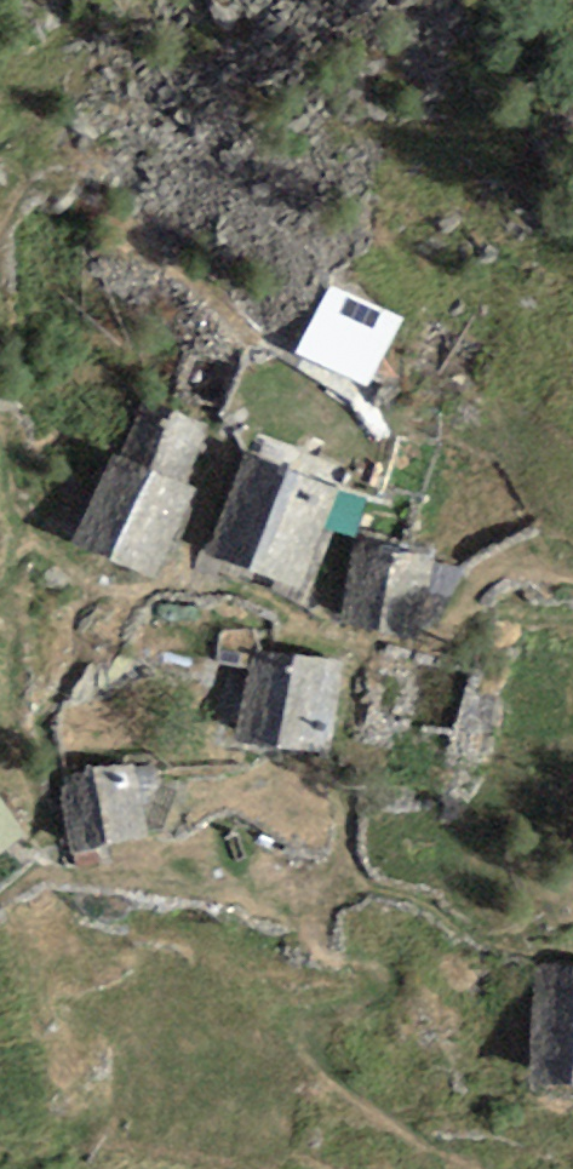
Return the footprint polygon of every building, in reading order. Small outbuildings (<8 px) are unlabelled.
[(401,319),(328,284),(296,350),(368,385),(401,319)] [(184,485),(210,426),(144,397),(118,455),(184,485)] [(156,577),(196,491),(184,485),(118,455),(76,542),(156,577)] [(337,491),(246,458),(211,554),(301,587),(337,491)] [(432,554),(357,537),(340,614),(415,630),(432,554)] [(474,668),(389,645),(370,714),(455,737),(474,668)] [(337,664),(251,651),(238,738),(324,751),(337,664)] [(136,766),(62,779),(74,849),(148,836),(136,766)] [(27,834),(0,799),(0,855),(27,834)] [(534,970),(531,1087),(572,1088),(572,972),(534,970)]
